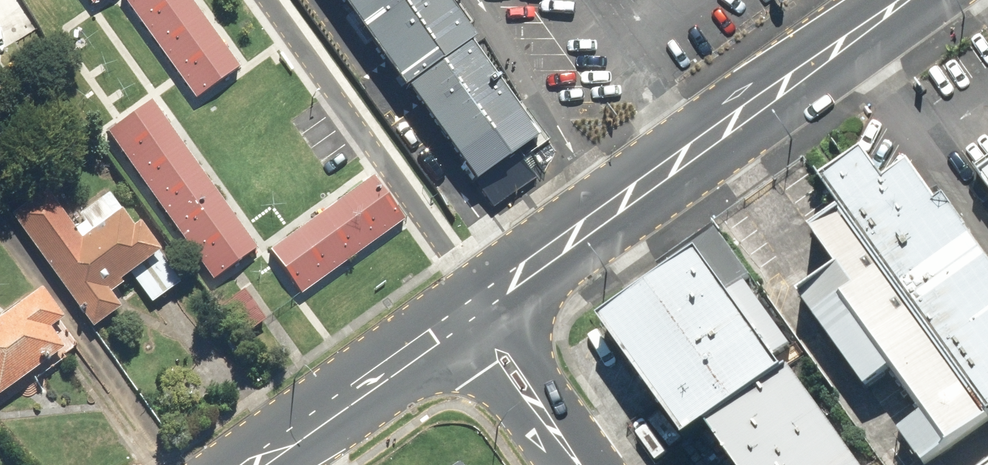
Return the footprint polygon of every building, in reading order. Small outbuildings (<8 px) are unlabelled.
[(237,69),(188,0),(122,0),(194,100),(237,69)] [(447,0),(343,0),(469,175),(537,126),(447,0)] [(253,250),(148,103),(104,135),(209,281),(253,250)] [(987,405),(987,255),(948,199),(940,204),(910,163),(887,180),(866,152),(826,180),(987,405)] [(979,172),(987,184),(987,165),(979,172)] [(268,253),(300,296),(404,220),(372,177),(268,253)] [(8,216),(90,331),(116,312),(106,297),(119,287),(116,283),(155,256),(134,227),(127,232),(115,216),(78,242),(42,192),(8,216)] [(987,416),(987,405),(845,206),(813,230),(856,289),(845,296),(950,443),(987,416)] [(699,253),(602,322),(688,441),(710,426),(738,464),(852,464),(699,253)] [(0,319),(0,396),(60,354),(45,332),(58,322),(37,292),(0,319)] [(264,322),(243,292),(217,311),(237,341),(264,322)]
